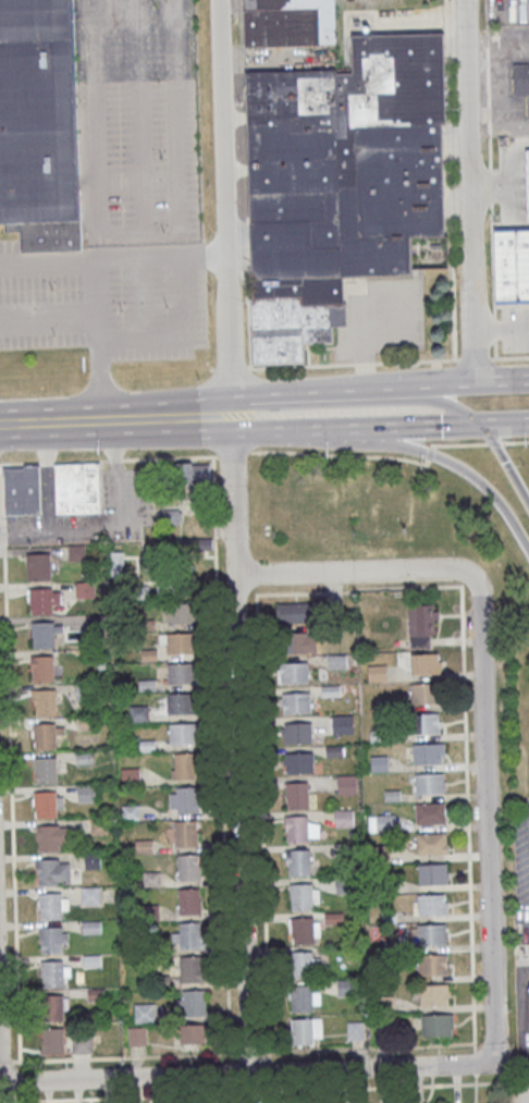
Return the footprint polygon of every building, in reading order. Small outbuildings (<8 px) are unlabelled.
[(4,218),(0,218),(0,0),(73,0),(82,247),(21,249),(21,240),(20,229),(4,230),(4,218)] [(245,44),(335,41),(334,0),(244,0),(245,44)] [(251,295),(254,360),(303,358),(302,340),(332,339),(331,324),(346,322),(345,302),(344,302),(342,274),(410,271),(409,233),(444,232),(441,123),(445,122),(443,28),(352,30),(353,70),(335,70),(335,66),(246,69),(251,295)] [(528,61),(521,61),(521,62),(514,63),(514,93),(528,93),(528,63),(528,61)] [(494,229),(528,228),(528,300),(496,301),(494,229)] [(179,462),(179,484),(211,484),(211,462),(179,462)] [(99,463),(54,464),(56,513),(100,511),(99,463)] [(42,529),(41,465),(4,465),(5,530),(42,529)] [(163,524),(184,524),(184,513),(198,513),(198,500),(163,500),(163,524)] [(112,575),(124,575),(124,552),(112,552),(112,575)] [(28,554),(49,553),(50,579),(29,580),(28,554)] [(76,596),(94,596),(94,582),(76,582),(76,596)] [(30,588),(51,588),(52,614),(30,614),(30,588)] [(278,622),(318,622),(318,602),(278,602),(278,622)] [(167,624),(197,624),(197,603),(167,603),(167,624)] [(409,604),(408,646),(437,646),(438,605),(409,604)] [(32,623),(53,622),(53,648),(33,649),(32,623)] [(309,652),(308,632),(287,632),(287,653),(309,652)] [(162,633),(162,654),(195,654),(195,633),(162,633)] [(413,654),(441,652),(442,673),(414,674),(413,654)] [(32,655),(53,655),(53,682),(33,682),(32,655)] [(280,663),(308,662),(308,682),(280,683),(280,663)] [(194,663),(168,663),(168,684),(194,684),(194,663)] [(386,682),(386,665),(368,665),(368,682),(386,682)] [(410,684),(439,683),(440,702),(411,703),(410,684)] [(341,696),(341,686),(323,686),(323,696),(341,696)] [(35,689),(56,688),(57,714),(36,715),(35,689)] [(197,693),(167,693),(167,714),(197,714),(197,693)] [(282,694),(310,693),(310,712),(282,713),(282,694)] [(148,721),(148,705),(130,705),(130,721),(148,721)] [(410,714),(439,713),(440,733),(411,734),(410,714)] [(331,734),(354,734),(354,715),(331,715),(331,734)] [(283,723),(311,722),(312,742),(284,743),(283,723)] [(34,723),(54,723),(56,749),(35,749),(34,723)] [(169,723),(169,744),(198,744),(198,723),(169,723)] [(413,744),(441,743),(442,763),(414,764),(413,744)] [(285,752),(313,751),(313,772),(287,773),(286,765),(283,765),(283,759),(285,759),(285,752)] [(172,780),(198,780),(198,753),(172,753),(172,780)] [(36,758),(57,758),(58,784),(37,784),(36,758)] [(122,783),(136,783),(136,770),(122,770),(122,783)] [(415,774),(443,773),(444,793),(416,794),(415,774)] [(338,794),(356,794),(356,775),(338,775),(338,794)] [(286,782),(308,782),(308,807),(288,808),(287,798),(286,798),(286,782)] [(96,784),(78,784),(78,801),(96,801),(96,784)] [(169,812),(199,812),(199,787),(169,787),(169,812)] [(36,792),(57,791),(58,817),(37,818),(36,792)] [(416,804),(444,802),(445,823),(417,824),(416,804)] [(353,827),(353,809),(335,809),(335,827),(353,827)] [(285,816),(307,814),(308,841),(287,841),(287,832),(285,832),(285,816)] [(396,832),(396,814),(378,814),(378,832),(396,832)] [(91,818),(91,834),(108,834),(108,818),(91,818)] [(198,821),(175,821),(175,846),(198,846),(198,821)] [(37,825),(58,825),(59,850),(38,851),(37,825)] [(417,833),(445,832),(446,853),(418,854),(417,833)] [(287,850),(310,849),(310,874),(290,875),(290,866),(288,866),(287,850)] [(100,853),(85,853),(85,869),(100,869),(100,853)] [(177,854),(177,880),(200,880),(200,854),(177,854)] [(38,859),(59,858),(60,884),(38,885),(38,859)] [(418,865),(446,863),(447,883),(419,884),(418,865)] [(290,884),(311,883),(312,909),(292,909),(292,899),(291,899),(290,884)] [(101,905),(101,887),(81,887),(81,905),(101,905)] [(178,914),(200,914),(200,888),(178,888),(178,914)] [(40,894),(61,893),(62,919),(41,920),(40,894)] [(418,894),(446,893),(446,914),(418,915),(418,894)] [(292,917),(313,917),(313,942),(294,943),(293,933),(292,933),(292,917)] [(100,921),(83,921),(83,933),(101,933),(100,921)] [(173,948),(201,948),(201,922),(173,922),(173,948)] [(417,924),(445,923),(446,943),(417,944),(417,924)] [(41,928),(62,927),(63,953),(42,954),(41,928)] [(291,952),(312,951),(312,976),(293,977),(292,967),(291,967),(291,952)] [(418,955),(446,954),(447,973),(419,975),(418,955)] [(180,982),(203,982),(203,956),(180,956),(180,982)] [(41,961),(62,960),(63,986),(42,988),(41,961)] [(338,995),(353,995),(353,980),(338,980),(338,995)] [(420,985),(448,983),(448,1004),(420,1005),(420,985)] [(290,985),(311,984),(312,1010),(292,1010),(292,1002),(291,1002),(290,985)] [(205,1015),(205,990),(182,990),(182,998),(175,998),(175,1015),(205,1015)] [(41,995),(62,995),(63,1021),(42,1021),(41,995)] [(155,1022),(155,1003),(135,1003),(135,1022),(155,1022)] [(421,1014),(450,1013),(451,1033),(422,1034),(421,1014)] [(291,1019),(312,1018),(312,1043),(293,1044),(292,1034),(291,1034),(291,1019)] [(364,1040),(364,1021),(347,1021),(347,1040),(364,1040)] [(205,1024),(180,1024),(180,1049),(205,1049),(205,1024)] [(42,1028),(63,1028),(64,1054),(44,1054),(42,1028)] [(145,1045),(145,1029),(130,1029),(130,1045),(145,1045)] [(92,1054),(92,1036),(72,1036),(72,1054),(92,1054)]
